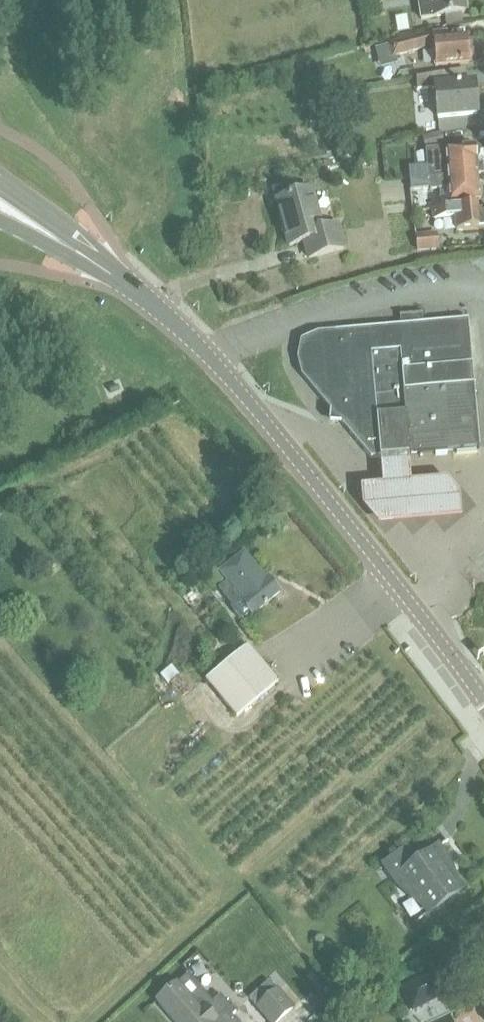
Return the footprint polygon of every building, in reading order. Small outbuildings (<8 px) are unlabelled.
[(420,21),(445,18),(461,15),(465,15),(463,0),(417,0),(420,21)] [(401,30),(412,29),(410,14),(399,15),(401,30)] [(461,15),(445,18),(446,27),(462,24),(461,15)] [(445,33),(431,35),(390,47),(393,59),(432,47),(434,67),(469,64),(469,61),(471,59),(470,51),(468,49),(467,38),(446,39),(445,33)] [(442,75),(415,79),(416,92),(434,91),(437,119),(477,115),(474,83),(466,84),(465,72),(442,75)] [(425,150),(443,143),(440,135),(422,141),(425,150)] [(445,151),(429,153),(431,169),(432,179),(448,178),(477,175),(476,166),(475,165),(479,161),(478,153),(474,149),(445,151)] [(448,178),(410,182),(411,193),(431,191),(431,193),(449,191),(450,204),(479,201),(482,198),(482,190),(478,186),(477,175),(448,178)] [(324,231),(312,192),(278,202),(291,246),(306,242),(311,260),(344,250),(337,227),(324,231)] [(483,205),(432,209),(433,222),(455,220),(456,231),(483,229),(483,228),(483,213),(483,205)] [(441,246),(440,231),(414,233),(416,249),(441,246)] [(302,342),(297,361),(302,378),(334,415),(331,421),(341,424),(371,459),(381,458),(407,456),(479,450),(470,334),(468,322),(423,326),(422,316),(403,318),(404,328),(382,330),(336,334),(318,336),(302,342)] [(383,490),(362,490),(364,510),(379,529),(461,522),(460,498),(449,484),(409,487),(407,456),(381,458),(383,490)] [(217,593),(230,610),(230,613),(237,622),(240,622),(248,616),(250,617),(281,593),(269,579),(267,581),(246,553),(219,574),(228,585),(217,593)] [(247,642),(222,661),(205,676),(235,713),(252,699),(277,679),(247,642)] [(171,665),(160,675),(173,689),(174,688),(176,689),(183,683),(177,675),(178,674),(171,665)] [(429,912),(460,890),(450,877),(452,875),(445,865),(447,864),(436,849),(415,864),(405,851),(384,866),(395,880),(398,878),(408,892),(412,889),(429,912)] [(433,973),(402,987),(413,1011),(444,996),(433,973)] [(189,974),(158,1001),(176,1021),(238,1021),(232,1015),(235,1012),(220,995),(212,1001),(189,974)] [(259,989),(250,997),(272,1021),(275,1021),(293,1007),(269,980),(259,989)]
